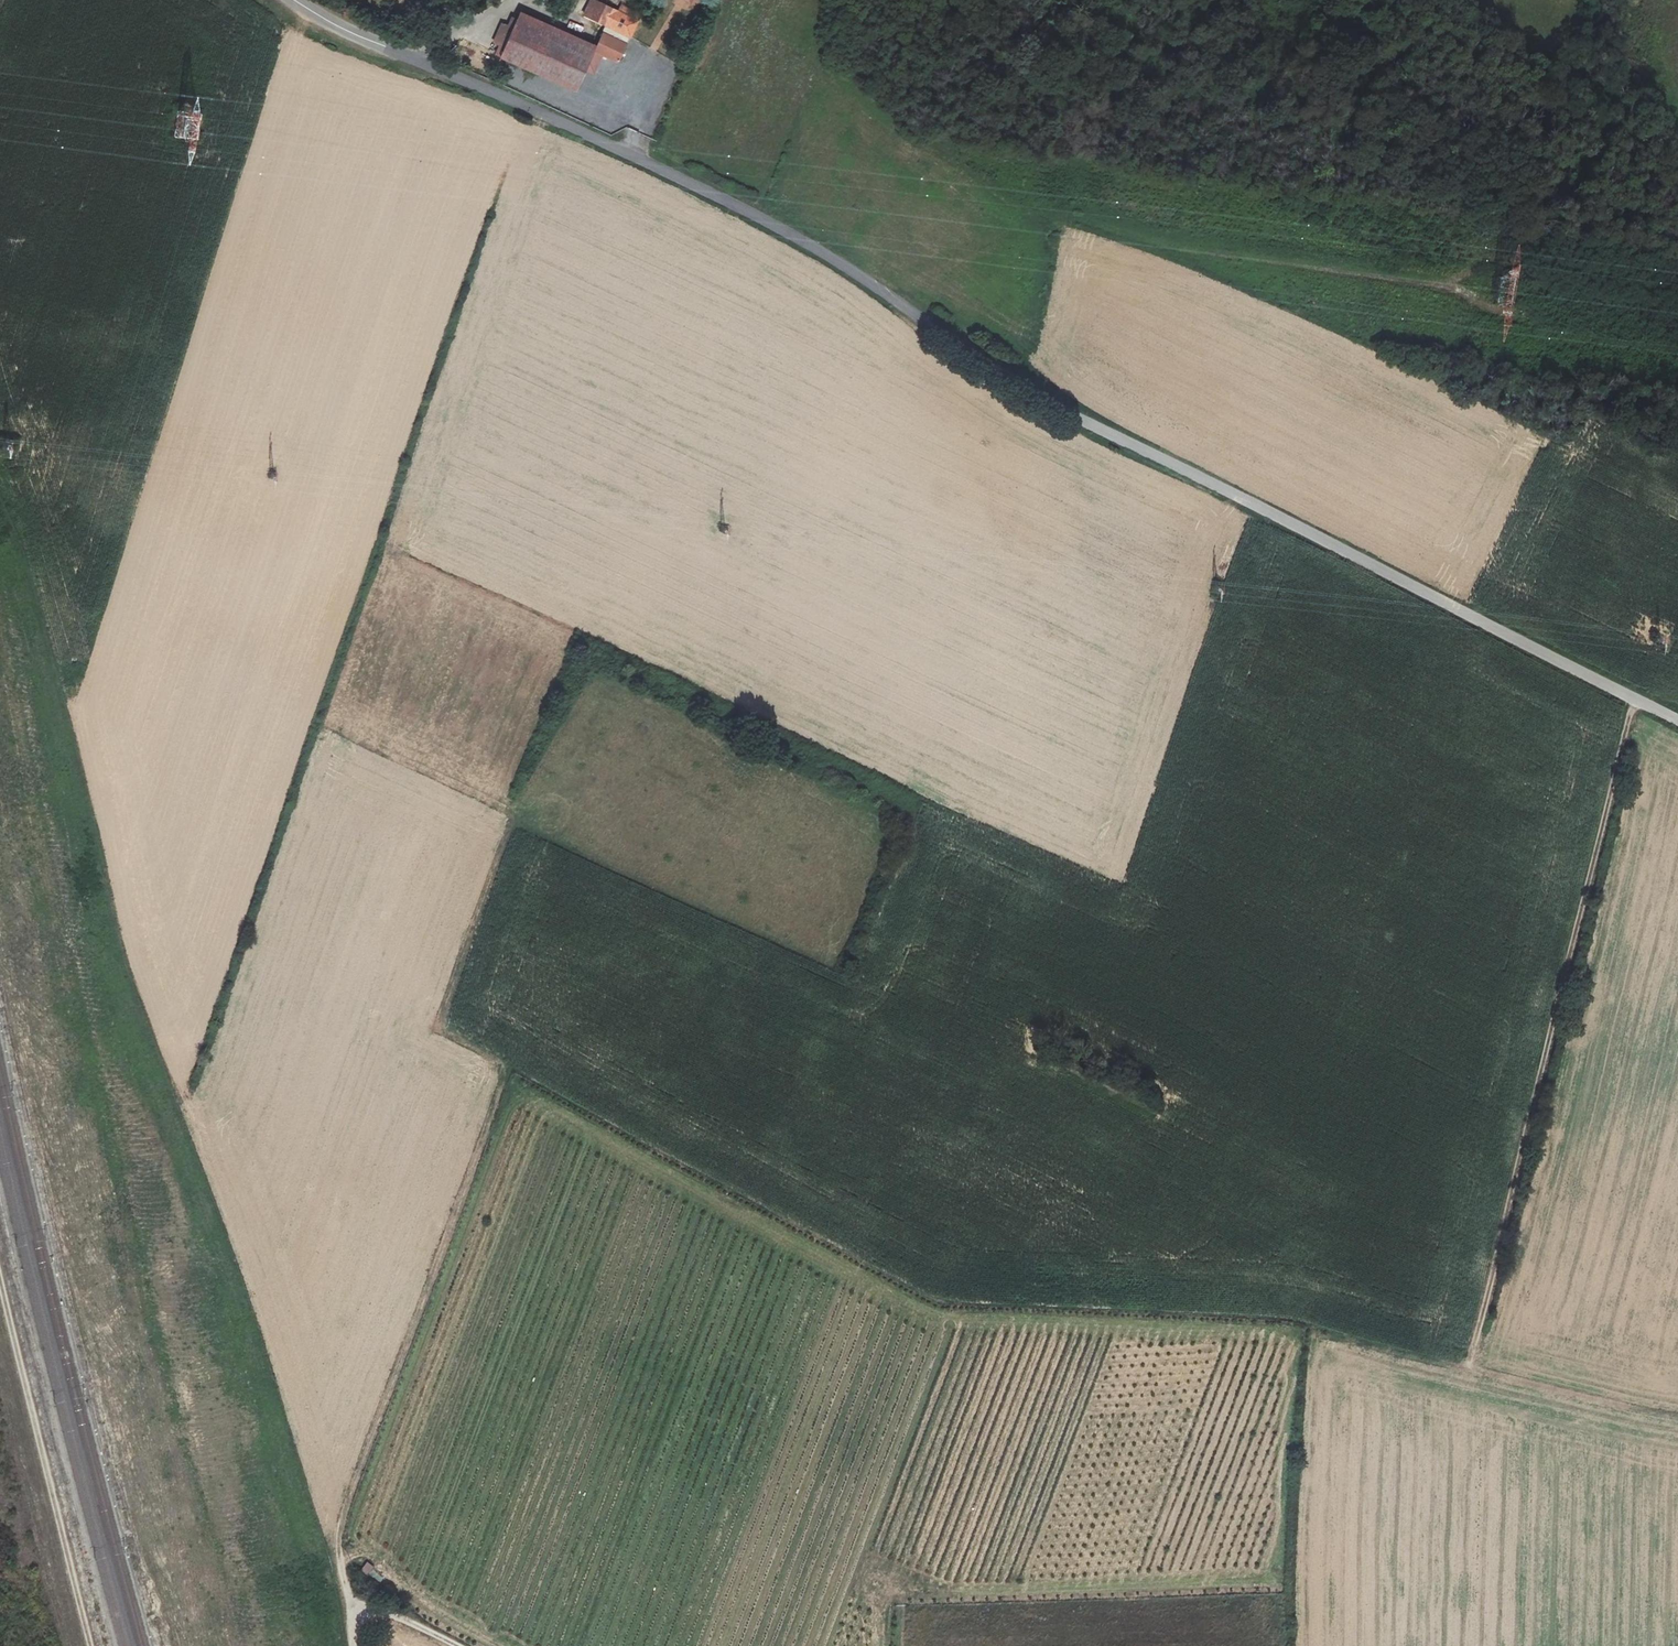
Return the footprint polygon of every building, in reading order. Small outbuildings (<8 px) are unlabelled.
[(639,19),(593,0),(589,0),(581,19),(631,40),(639,19)] [(697,14),(705,0),(672,0),(697,14)] [(501,55),(577,88),(593,53),(517,19),(501,55)] [(603,32),(596,51),(618,60),(626,43),(603,32)] [(175,138),(197,140),(200,114),(178,112),(175,138)] [(1499,272),(1500,334),(1514,334),(1513,272),(1499,272)]
